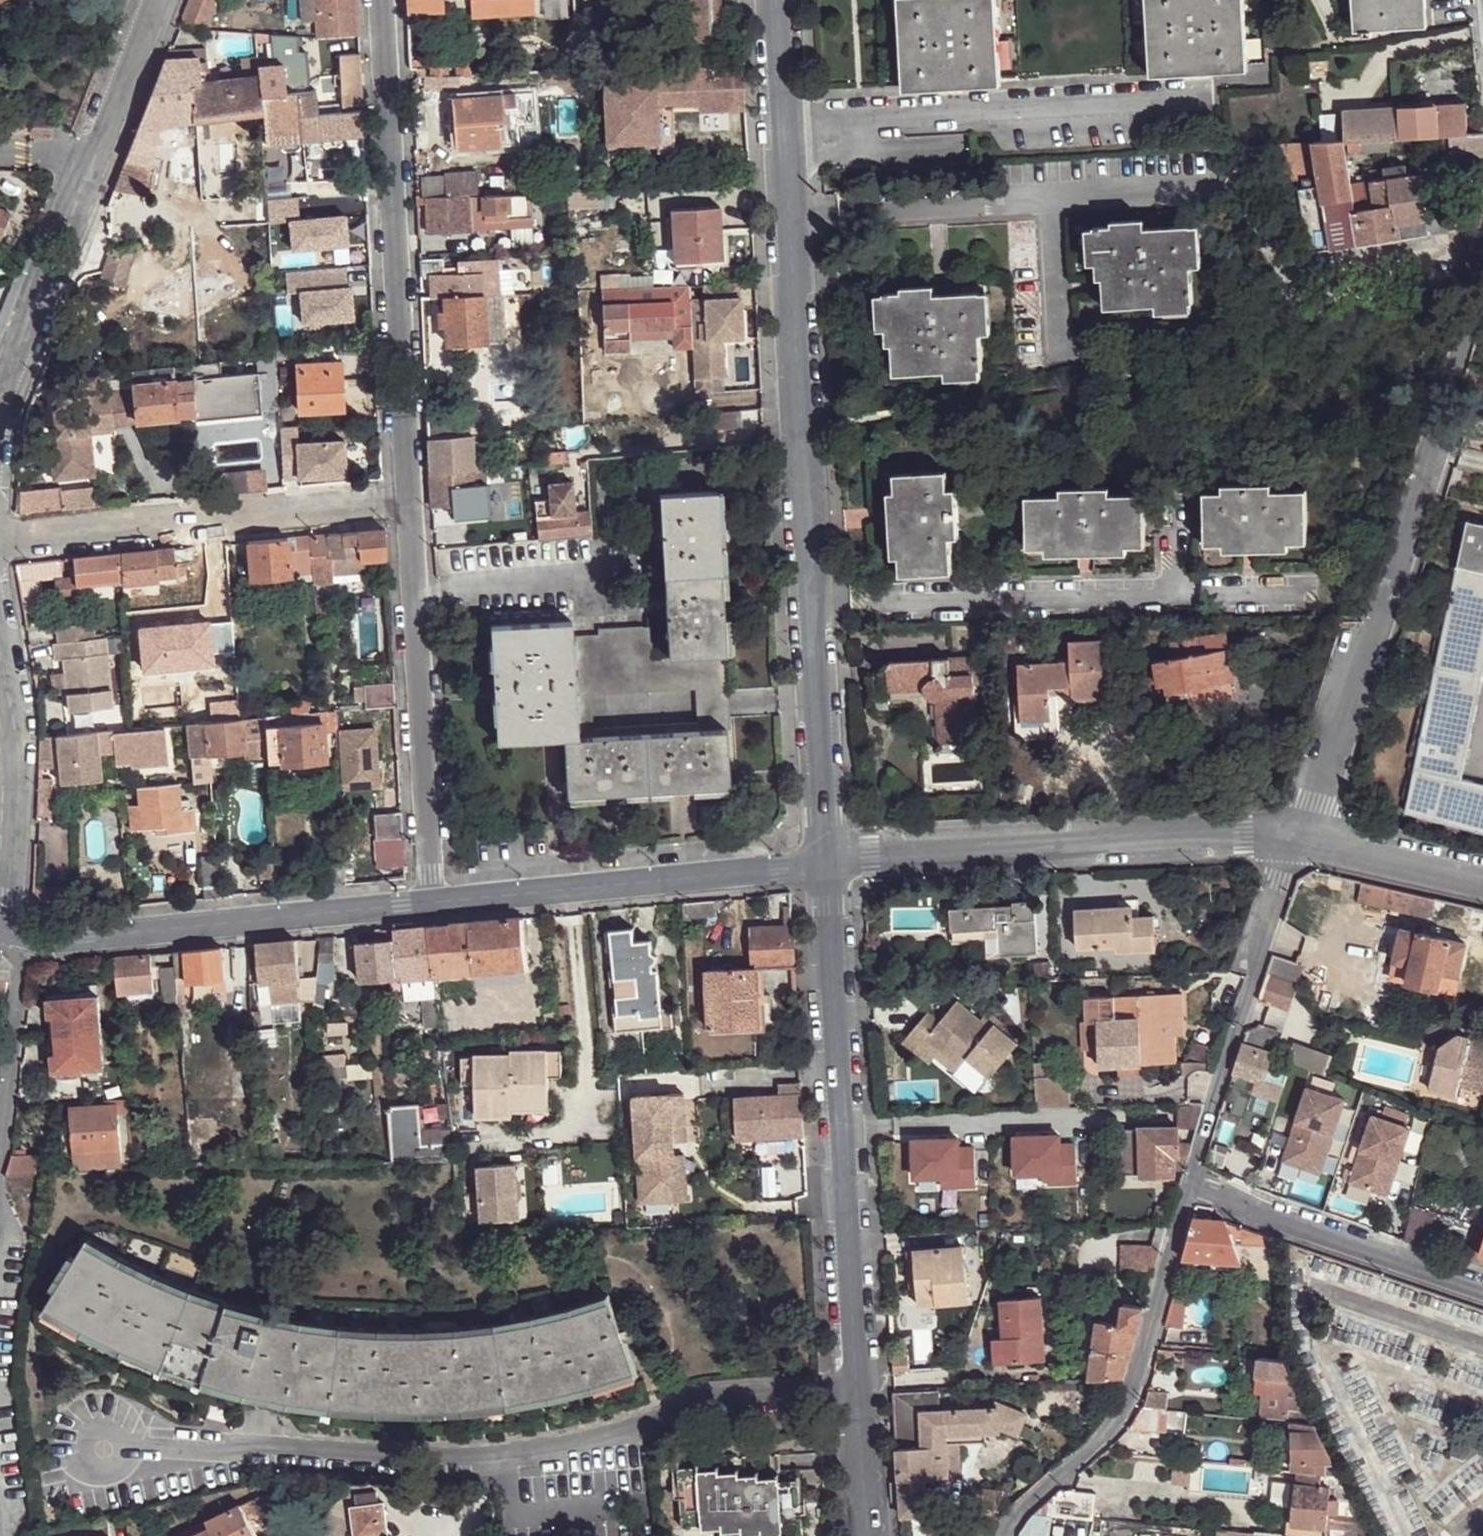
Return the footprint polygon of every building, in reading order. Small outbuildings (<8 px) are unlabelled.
[(181,20),(206,29),(215,0),(189,0),(181,20)] [(317,0),(301,0),(302,22),(318,21),(317,0)] [(357,0),(317,0),(318,21),(319,37),(359,35),(357,0)] [(407,11),(443,9),(442,0),(407,0),(407,11)] [(685,14),(704,13),(703,0),(684,0),(685,14)] [(704,13),(721,12),(720,0),(703,0),(704,13)] [(996,0),(943,0),(899,3),(904,85),(1001,80),(996,0)] [(1244,0),(1147,0),(1151,70),(1248,64),(1244,0)] [(1373,28),(1422,26),(1420,0),(1360,0),(1361,29),(1364,29),(1373,28)] [(721,12),(704,13),(685,14),(687,42),(722,41),(721,12)] [(281,38),(255,41),(257,55),(258,60),(284,58),(281,38)] [(363,105),(360,54),(340,56),(341,74),(343,106),(363,105)] [(241,57),(244,78),(260,76),(259,65),(258,60),(257,55),(241,57)] [(166,58),(153,90),(203,84),(199,57),(166,58)] [(746,105),(744,60),(657,64),(658,80),(606,83),(609,141),(661,138),(659,102),(700,100),(700,107),(746,105)] [(457,62),(457,73),(471,72),(471,61),(457,62)] [(431,63),(431,74),(449,73),(448,62),(431,63)] [(259,65),(260,76),(266,110),(270,144),(283,143),(302,141),(325,139),(344,137),(365,134),(362,108),(343,110),(324,112),(319,112),(317,88),(287,91),(283,63),(259,65)] [(1249,81),(1270,81),(1271,65),(1249,64),(1249,81)] [(343,106),(341,74),(319,76),(324,112),(343,110),(343,106)] [(153,90),(139,127),(162,123),(263,110),(266,110),(260,76),(244,78),(203,84),(153,90)] [(529,94),(516,95),(518,119),(531,118),(529,94)] [(516,95),(502,96),(504,122),(500,123),(501,145),(519,144),(518,119),(516,95)] [(504,122),(502,96),(455,99),(456,107),(456,119),(458,148),(501,145),(500,123),(504,122)] [(674,102),(659,102),(661,138),(609,141),(609,146),(676,142),(674,102)] [(1450,135),(1470,133),(1469,104),(1344,111),(1344,113),(1346,141),(1363,139),(1391,138),(1426,136),(1450,135)] [(1345,141),(1346,141),(1344,113),(1322,114),(1323,142),(1345,141)] [(55,116),(33,116),(32,133),(55,133),(55,116)] [(32,119),(13,119),(13,130),(32,130),(32,119)] [(139,127),(119,177),(133,187),(148,190),(162,123),(139,127)] [(1482,154),(1482,132),(1470,133),(1450,135),(1451,153),(1452,162),(1481,160),(1482,160),(1482,159),(1482,154)] [(1451,153),(1450,135),(1426,136),(1428,155),(1451,153)] [(344,144),(344,137),(325,139),(326,146),(328,148),(343,146),(344,144)] [(945,162),(944,138),(902,140),(903,165),(945,162)] [(1391,150),(1391,138),(1363,139),(1364,149),(1364,152),(1391,150)] [(1364,149),(1363,139),(1346,141),(1345,141),(1346,151),(1364,149)] [(302,148),(302,141),(283,143),(284,150),(286,152),(302,150),(302,148)] [(1346,151),(1345,141),(1323,142),(1315,143),(1322,183),(1334,249),(1430,235),(1427,215),(1422,173),(1408,175),(1386,178),(1372,180),(1358,182),(1352,183),(1346,151)] [(1322,183),(1315,143),(1275,146),(1281,183),(1305,178),(1317,176),(1318,184),(1322,183)] [(1385,169),(1386,178),(1408,175),(1407,165),(1385,168),(1385,169)] [(1372,180),(1386,178),(1385,169),(1370,171),(1370,174),(1372,180)] [(469,196),(479,195),(478,171),(446,173),(447,196),(469,194),(469,196)] [(1358,182),(1372,180),(1370,174),(1357,175),(1358,182)] [(1305,178),(1306,186),(1318,184),(1317,176),(1305,178)] [(1311,252),(1334,249),(1322,183),(1318,184),(1306,186),(1300,186),(1311,252)] [(532,216),(531,192),(506,193),(506,211),(507,210),(507,218),(532,216)] [(506,211),(506,193),(484,195),(485,212),(494,211),(506,211)] [(471,229),(469,196),(469,194),(447,196),(417,197),(419,232),(471,229)] [(485,212),(484,195),(479,195),(469,196),(471,229),(532,226),(532,216),(507,218),(494,218),(485,218),(485,212)] [(2,239),(13,209),(0,204),(0,239),(2,239)] [(727,259),(723,206),(673,209),(676,262),(727,259)] [(1446,212),(1427,215),(1430,235),(1449,232),(1446,212)] [(1196,268),(1193,225),(1130,229),(1130,225),(1094,227),(1097,280),(1102,279),(1104,309),(1196,303),(1194,268),(1196,268)] [(371,245),(371,237),(343,238),(343,246),(371,245)] [(123,287),(137,244),(110,249),(100,280),(123,287)] [(372,265),(371,245),(343,246),(344,267),(372,265)] [(484,273),(485,295),(500,295),(498,257),(459,260),(459,267),(460,274),(484,273)] [(445,275),(444,267),(444,259),(421,260),(422,277),(430,276),(444,275),(445,275)] [(460,274),(459,267),(444,267),(445,275),(460,274)] [(445,289),(446,297),(485,295),(484,273),(460,274),(445,275),(444,275),(445,289)] [(445,289),(444,275),(430,276),(430,290),(445,289)] [(745,338),(741,282),(735,282),(706,284),(706,300),(691,301),(694,348),(696,379),(726,378),(724,339),(745,338)] [(656,329),(657,339),(675,338),(676,349),(694,348),(691,301),(690,285),(603,289),(606,339),(630,337),(630,330),(656,329)] [(984,335),(981,290),(918,295),(918,290),(882,292),(885,347),(890,347),(892,375),(984,369),(982,334),(984,335)] [(485,295),(446,297),(447,311),(448,326),(448,344),(454,344),(467,343),(488,342),(485,295)] [(500,295),(485,295),(488,342),(502,341),(500,295)] [(631,340),(657,339),(656,329),(630,330),(630,337),(606,339),(606,352),(631,351),(631,340)] [(192,391),(194,413),(280,404),(277,355),(256,357),(258,373),(221,377),(220,361),(203,362),(204,375),(191,377),(192,391)] [(344,407),(344,384),(339,384),(339,368),(320,369),(320,363),(299,365),(301,410),(344,407)] [(191,377),(190,364),(172,366),(173,379),(176,379),(178,392),(192,391),(191,377)] [(173,379),(172,366),(132,370),(132,377),(133,384),(134,384),(134,383),(173,379)] [(132,377),(124,378),(129,421),(138,419),(134,384),(133,384),(132,377)] [(124,378),(110,380),(111,392),(114,422),(129,421),(124,378)] [(176,379),(173,379),(134,383),(134,384),(138,419),(180,416),(180,414),(178,392),(176,379)] [(192,391),(178,392),(180,414),(194,413),(192,391)] [(54,449),(56,466),(93,462),(90,432),(115,429),(114,422),(111,392),(55,399),(61,448),(54,449)] [(743,426),(742,410),(712,412),(713,429),(743,426)] [(430,439),(465,436),(464,412),(456,412),(456,414),(429,416),(430,439)] [(298,424),(282,425),(285,478),(301,477),(348,474),(346,438),(299,442),(298,424)] [(465,436),(430,439),(432,475),(483,469),(482,457),(497,456),(496,447),(501,447),(500,432),(493,433),(475,435),(465,436)] [(543,452),(544,463),(563,462),(562,451),(543,452)] [(93,462),(56,466),(58,478),(95,474),(93,462)] [(217,474),(219,494),(268,489),(267,469),(217,474)] [(432,475),(434,507),(478,503),(477,478),(484,477),(483,469),(432,475)] [(950,544),(949,519),(948,513),(946,472),(899,474),(893,475),(899,576),(952,574),(950,544)] [(538,500),(542,539),(595,534),(594,510),(580,511),(577,480),(565,481),(566,497),(553,498),(538,500)] [(552,483),(553,498),(566,497),(565,481),(552,483)] [(1238,481),(1238,490),(1260,489),(1259,481),(1238,481)] [(1089,485),(1089,493),(1112,493),(1112,485),(1089,485)] [(64,508),(82,506),(81,487),(63,488),(64,508)] [(49,509),(64,508),(63,488),(48,490),(49,509)] [(1260,489),(1238,490),(1209,491),(1210,538),(1210,543),(1314,541),(1314,535),(1313,489),(1260,489)] [(719,526),(717,490),(663,493),(672,656),(726,654),(724,616),(726,617),(737,616),(737,613),(726,614),(725,595),(723,595),(720,549),(722,549),(722,529),(732,528),(732,526),(721,526),(719,526)] [(1112,493),(1089,493),(1032,495),(1033,541),(1032,547),(1150,544),(1150,538),(1150,492),(1112,493)] [(957,519),(959,544),(990,543),(989,510),(948,513),(949,519),(957,519)] [(1470,518),(1460,565),(1482,570),(1482,521),(1470,518)] [(950,544),(959,544),(957,519),(949,519),(950,544)] [(388,529),(311,536),(313,563),(333,561),(333,555),(361,554),(362,560),(365,560),(388,558),(388,529)] [(311,536),(290,538),(293,574),(304,573),(314,572),(313,563),(311,536)] [(290,538),(250,542),(254,578),(293,575),(293,574),(290,538)] [(196,546),(158,549),(160,577),(179,575),(179,573),(188,572),(187,559),(197,557),(196,546)] [(158,549),(123,552),(124,579),(124,583),(160,579),(160,577),(158,549)] [(124,579),(123,552),(75,556),(77,575),(78,583),(124,579)] [(333,561),(313,563),(314,572),(315,574),(366,572),(365,560),(362,560),(361,554),(333,555),(333,561)] [(17,560),(20,576),(43,575),(63,573),(62,557),(17,560)] [(1460,565),(1406,812),(1482,830),(1482,779),(1462,775),(1482,677),(1482,570),(1460,565)] [(20,576),(25,610),(46,608),(43,575),(20,576)] [(79,598),(78,583),(77,575),(55,577),(57,599),(79,598)] [(330,591),(317,592),(319,617),(332,617),(330,591)] [(500,742),(566,738),(581,737),(581,729),(580,719),(574,719),(573,696),(579,695),(576,635),(575,621),(493,626),(494,646),(499,646),(501,669),(495,669),(497,699),(502,699),(503,722),(498,722),(500,742)] [(851,623),(852,637),(868,636),(868,622),(851,623)] [(59,639),(96,638),(95,623),(58,625),(59,639)] [(576,635),(579,695),(593,694),(650,691),(648,657),(646,625),(603,628),(603,633),(576,635)] [(648,657),(655,657),(657,657),(655,625),(646,625),(648,657)] [(1172,641),(1175,657),(1214,651),(1231,648),(1228,632),(1172,641)] [(115,704),(107,637),(96,638),(59,639),(54,640),(57,659),(66,658),(68,672),(70,692),(72,709),(115,704)] [(1072,661),(1074,683),(1074,697),(1112,694),(1109,639),(1072,641),(1072,661)] [(493,669),(495,669),(501,669),(499,646),(494,646),(492,646),(493,669)] [(1236,679),(1231,648),(1214,651),(1219,683),(1234,680),(1236,679)] [(1214,651),(1175,657),(1157,660),(1161,684),(1169,683),(1171,691),(1193,687),(1219,683),(1214,651)] [(728,654),(726,654),(672,656),(657,657),(655,657),(656,691),(698,688),(730,687),(728,654)] [(952,674),(975,674),(975,665),(974,656),(951,658),(952,674)] [(976,684),(975,674),(952,674),(951,658),(889,661),(891,689),(926,687),(927,692),(932,697),(938,699),(941,742),(978,740),(978,729),(977,718),(976,684)] [(1056,684),(1074,683),(1072,661),(1021,664),(1021,673),(1024,719),(1051,717),(1049,684),(1056,684)] [(975,665),(975,674),(976,684),(985,683),(985,665),(975,665)] [(57,694),(70,692),(68,672),(55,673),(57,694)] [(397,705),(395,682),(366,684),(367,708),(397,705)] [(732,729),(730,687),(698,688),(700,723),(729,721),(729,729),(732,729)] [(1195,694),(1193,687),(1171,691),(1172,698),(1192,695),(1195,694)] [(581,729),(596,728),(593,694),(579,695),(573,696),(574,719),(580,719),(581,729)] [(242,719),(240,699),(220,700),(222,720),(242,719)] [(495,722),(498,722),(503,722),(502,699),(497,699),(495,700),(495,722)] [(294,714),(310,713),(309,701),(293,703),(294,714)] [(338,710),(328,711),(310,713),(294,714),(280,715),(280,725),(324,721),(328,721),(330,731),(339,731),(338,710)] [(280,725),(280,715),(267,716),(269,736),(280,735),(280,726),(280,725)] [(269,736),(267,716),(250,718),(252,739),(269,737),(269,736)] [(387,716),(340,719),(343,753),(389,751),(387,716)] [(987,717),(977,718),(978,729),(987,728),(987,717)] [(1058,717),(1051,717),(1024,719),(1018,719),(1019,738),(1055,737),(1058,736),(1059,733),(1058,717)] [(245,718),(242,719),(222,720),(208,722),(210,752),(210,754),(248,750),(247,739),(245,718)] [(327,759),(324,721),(280,725),(280,726),(280,735),(282,761),(282,763),(327,759)] [(700,731),(729,729),(729,721),(700,723),(700,731)] [(210,752),(208,722),(191,723),(193,754),(210,752)] [(700,731),(700,723),(675,724),(676,732),(700,731)] [(618,735),(676,732),(675,724),(618,727),(618,735)] [(165,725),(142,728),(130,729),(114,730),(115,748),(115,750),(117,761),(132,760),(133,764),(169,761),(165,725)] [(596,737),(618,735),(618,727),(596,728),(596,737)] [(581,737),(596,737),(596,728),(581,729),(581,737)] [(732,775),(729,729),(700,731),(676,732),(618,735),(596,737),(581,737),(566,738),(568,784),(732,775)] [(42,737),(41,758),(51,757),(51,765),(51,768),(62,767),(64,781),(102,778),(100,752),(115,750),(115,748),(114,730),(42,737)] [(270,753),(270,762),(282,761),(280,735),(269,736),(269,737),(270,753)] [(249,755),(270,753),(269,737),(252,739),(247,739),(248,750),(249,755)] [(51,757),(41,758),(40,769),(51,768),(51,765),(51,757)] [(733,786),(732,775),(568,784),(569,795),(733,786)] [(40,778),(39,813),(50,814),(51,779),(40,778)] [(180,784),(139,787),(141,805),(131,805),(132,829),(167,826),(167,832),(196,830),(194,809),(191,809),(190,799),(181,800),(180,784)] [(403,810),(374,811),(377,862),(377,863),(377,864),(378,865),(378,866),(379,866),(379,867),(380,867),(381,867),(382,867),(406,866),(406,865),(405,836),(403,810)] [(1436,897),(1362,880),(1358,900),(1431,916),(1433,906),(1436,897)] [(1473,905),(1436,897),(1433,906),(1456,911),(1471,915),(1473,905)] [(1037,903),(1016,904),(1016,905),(990,906),(991,928),(991,933),(1001,933),(1017,932),(1018,940),(1033,939),(1033,929),(1039,929),(1037,903)] [(1016,905),(1016,904),(952,907),(953,930),(989,928),(991,928),(990,906),(1016,905)] [(1133,905),(1129,905),(1118,906),(1077,909),(1077,912),(1080,947),(1097,946),(1119,945),(1119,952),(1157,949),(1155,926),(1134,926),(1134,917),(1133,908),(1133,905)] [(1456,911),(1433,906),(1431,916),(1453,922),(1456,911)] [(795,926),(793,907),(785,907),(785,917),(786,927),(795,926)] [(1140,916),(1134,917),(1134,926),(1155,926),(1155,922),(1155,916),(1145,916),(1140,916)] [(522,918),(473,923),(478,972),(527,967),(522,918)] [(473,923),(430,927),(436,976),(443,975),(478,972),(473,923)] [(797,967),(795,926),(786,927),(754,929),(757,967),(756,969),(760,969),(765,969),(797,967)] [(436,976),(430,927),(372,933),(372,941),(360,943),(364,983),(428,977),(436,976)] [(619,1031),(620,1032),(677,1026),(676,1008),(665,999),(672,993),(664,986),(662,969),(658,968),(658,964),(661,958),(661,955),(656,950),(655,939),(638,940),(637,928),(609,931),(612,951),(613,951),(617,956),(618,969),(614,970),(615,986),(620,986),(623,1010),(618,1013),(619,1031)] [(1002,954),(1001,933),(991,933),(991,928),(989,928),(991,955),(1002,954)] [(1040,952),(1039,929),(1033,929),(1033,939),(1018,940),(1017,932),(1001,933),(1002,954),(1040,952)] [(1394,960),(1411,964),(1418,933),(1401,929),(1394,960)] [(372,933),(359,934),(360,943),(372,941),(372,933)] [(1418,933),(1411,964),(1441,971),(1447,939),(1418,933)] [(335,936),(321,938),(319,956),(333,957),(335,936)] [(1447,939),(1441,971),(1457,975),(1464,943),(1447,939)] [(298,940),(259,944),(263,986),(273,985),(275,1006),(315,1003),(316,989),(316,985),(317,978),(302,979),(298,940)] [(224,948),(187,951),(190,983),(227,980),(224,948)] [(187,951),(177,952),(178,968),(179,985),(184,984),(190,983),(187,951)] [(118,958),(120,994),(155,991),(152,955),(118,958)] [(333,957),(319,956),(317,978),(316,985),(331,977),(333,957)] [(1272,956),(1267,974),(1287,980),(1293,962),(1272,956)] [(1305,966),(1293,962),(1287,980),(1299,984),(1305,966)] [(1441,971),(1411,964),(1407,982),(1436,989),(1441,971)] [(761,1002),(760,969),(756,969),(757,967),(705,971),(708,1031),(762,1028),(761,1002)] [(179,985),(178,968),(164,969),(166,995),(180,994),(179,985)] [(1287,980),(1267,974),(1258,1000),(1290,1010),(1299,984),(1287,980)] [(12,975),(0,977),(0,993),(10,992),(12,975)] [(436,976),(438,999),(446,998),(443,975),(436,976)] [(430,1000),(438,999),(436,976),(428,977),(430,1000)] [(263,1007),(275,1006),(273,985),(263,986),(261,986),(263,1007)] [(328,990),(316,989),(315,1003),(315,1009),(324,1011),(326,1002),(328,990)] [(1142,1063),(1175,1063),(1174,1035),(1184,1035),(1182,994),(1117,997),(1117,1020),(1141,1019),(1142,1063)] [(54,1074),(104,1070),(100,997),(50,1000),(54,1074)] [(1098,1019),(1098,1020),(1115,1020),(1115,997),(1098,998),(1098,1019)] [(967,1058),(976,1065),(989,1075),(1016,1041),(1001,1029),(992,1022),(988,1025),(978,1017),(955,998),(937,1019),(925,1010),(900,1041),(912,1051),(919,1041),(923,1036),(961,1066),(967,1058)] [(1087,1019),(1098,1019),(1098,998),(1086,998),(1087,1019)] [(429,1020),(440,1019),(438,999),(430,1000),(427,1000),(429,1020)] [(180,1005),(180,1003),(166,1005),(166,1017),(181,1016),(180,1005)] [(986,1008),(978,1017),(988,1025),(992,1022),(1001,1029),(1005,1024),(986,1008)] [(1088,1044),(1099,1045),(1098,1020),(1098,1019),(1087,1019),(1088,1044)] [(1122,1064),(1142,1063),(1141,1019),(1117,1020),(1116,1020),(1115,1020),(1098,1020),(1099,1045),(1100,1065),(1122,1064)] [(762,1032),(762,1028),(708,1031),(709,1036),(762,1032)] [(1248,1029),(1243,1044),(1271,1053),(1276,1039),(1248,1029)] [(1482,1091),(1482,1041),(1457,1035),(1438,1047),(1428,1088),(1456,1094),(1459,1085),(1482,1091)] [(961,1083),(976,1065),(967,1058),(961,1066),(923,1036),(919,1041),(933,1052),(928,1057),(961,1083)] [(1217,1063),(1221,1050),(1194,1044),(1191,1056),(1217,1063)] [(1271,1053),(1243,1044),(1234,1072),(1228,1090),(1225,1097),(1232,1100),(1228,1111),(1243,1117),(1246,1108),(1252,1091),(1277,1101),(1292,1061),(1271,1053)] [(1332,1054),(1308,1045),(1302,1062),(1326,1070),(1332,1054)] [(552,1074),(566,1073),(564,1047),(515,1049),(516,1052),(516,1059),(517,1103),(554,1103),(552,1074)] [(480,1054),(480,1055),(480,1060),(516,1059),(516,1052),(480,1054)] [(480,1060),(480,1055),(466,1056),(467,1083),(481,1083),(481,1114),(517,1113),(517,1110),(517,1103),(516,1059),(480,1060)] [(1142,1072),(1142,1063),(1122,1064),(1122,1072),(1142,1072)] [(336,1065),(319,1067),(320,1070),(321,1080),(337,1079),(336,1065)] [(803,1079),(803,1069),(790,1069),(790,1079),(803,1079)] [(1070,1078),(1035,1079),(1037,1107),(1070,1107),(1070,1078)] [(321,1080),(322,1093),(338,1092),(337,1079),(321,1080)] [(804,1090),(803,1079),(790,1079),(784,1079),(784,1090),(795,1090),(804,1090)] [(1344,1100),(1307,1087),(1285,1154),(1322,1166),(1344,1100)] [(1277,1101),(1252,1091),(1246,1108),(1271,1117),(1277,1101)] [(666,1141),(675,1140),(687,1139),(684,1094),(635,1098),(643,1203),(677,1200),(673,1153),(666,1154),(666,1141)] [(805,1122),(804,1096),(794,1096),(761,1098),(763,1138),(806,1135),(805,1122)] [(763,1138),(761,1098),(734,1099),(736,1139),(763,1138)] [(127,1099),(106,1101),(105,1109),(117,1108),(117,1115),(128,1114),(127,1099)] [(1200,1121),(1204,1104),(1178,1105),(1179,1127),(1179,1128),(1198,1128),(1200,1121)] [(390,1107),(394,1159),(422,1157),(422,1143),(420,1105),(390,1107)] [(117,1108),(105,1109),(72,1110),(74,1154),(76,1154),(93,1153),(94,1171),(119,1170),(119,1152),(117,1115),(117,1108)] [(1411,1128),(1372,1115),(1349,1180),(1388,1194),(1411,1128)] [(192,1165),(215,1163),(212,1120),(188,1122),(192,1165)] [(1179,1127),(1141,1128),(1141,1130),(1124,1130),(1125,1174),(1142,1174),(1143,1176),(1176,1175),(1176,1168),(1186,1168),(1192,1149),(1193,1142),(1179,1142),(1179,1128),(1179,1127)] [(1060,1134),(1015,1135),(1017,1172),(1044,1171),(1061,1170),(1061,1179),(1076,1179),(1075,1143),(1060,1143),(1060,1134)] [(958,1136),(914,1138),(915,1174),(941,1173),(959,1172),(960,1182),(975,1181),(974,1145),(958,1145),(958,1136)] [(677,1153),(675,1140),(666,1141),(666,1154),(673,1153),(677,1153)] [(394,1162),(454,1160),(457,1159),(455,1141),(422,1143),(422,1157),(394,1159),(394,1162)] [(1455,1158),(1467,1159),(1469,1145),(1456,1144),(1455,1158)] [(677,1153),(673,1153),(677,1200),(690,1199),(687,1152),(677,1153)] [(78,1171),(94,1171),(93,1153),(76,1154),(78,1171)] [(1322,1166),(1285,1154),(1283,1161),(1320,1174),(1322,1166)] [(14,1157),(8,1176),(33,1175),(32,1157),(14,1157)] [(1466,1174),(1467,1159),(1455,1158),(1453,1174),(1466,1174)] [(519,1219),(515,1163),(480,1166),(484,1222),(519,1219)] [(1061,1170),(1044,1171),(1044,1180),(1061,1179),(1061,1170)] [(959,1172),(941,1173),(942,1182),(960,1182),(959,1172)] [(1408,1241),(1434,1250),(1444,1217),(1415,1207),(1408,1241)] [(1141,1225),(1150,1224),(1152,1216),(1141,1217),(1141,1225)] [(1183,1262),(1213,1262),(1210,1219),(1194,1218),(1183,1262)] [(1210,1219),(1213,1262),(1244,1263),(1244,1261),(1236,1243),(1228,1223),(1226,1221),(1210,1219)] [(1258,1233),(1228,1223),(1236,1243),(1259,1244),(1258,1233)] [(983,1239),(983,1230),(967,1229),(967,1240),(983,1239)] [(1261,1262),(1277,1261),(1275,1239),(1258,1233),(1259,1244),(1260,1260),(1261,1262)] [(93,1237),(90,1242),(124,1262),(127,1257),(93,1237)] [(1482,1267),(1482,1253),(1482,1248),(1482,1241),(1472,1238),(1465,1261),(1482,1267)] [(463,1332),(425,1335),(385,1334),(347,1331),(309,1326),(271,1318),(232,1307),(196,1294),(160,1280),(124,1262),(90,1242),(50,1306),(89,1328),(129,1348),(170,1365),(210,1379),(253,1391),(297,1400),(340,1406),(382,1408),(427,1409),(470,1407),(514,1401),(556,1393),(598,1383),(638,1369),(614,1299),(577,1312),(540,1322),(502,1328),(463,1332)] [(1156,1267),(1161,1252),(1150,1244),(1123,1243),(1123,1267),(1156,1267)] [(1259,1244),(1236,1243),(1244,1261),(1260,1260),(1259,1244)] [(913,1248),(916,1284),(918,1304),(968,1299),(964,1244),(913,1248)] [(910,1285),(916,1284),(913,1248),(906,1249),(910,1285)] [(127,1257),(124,1262),(160,1280),(163,1274),(127,1257)] [(1213,1262),(1183,1262),(1179,1275),(1213,1276),(1213,1262)] [(163,1274),(160,1280),(196,1294),(198,1289),(163,1274)] [(198,1289),(196,1294),(232,1307),(234,1301),(198,1289)] [(576,1305),(577,1312),(614,1299),(611,1293),(576,1305)] [(1005,1337),(1007,1363),(1048,1360),(1042,1296),(1002,1300),(1005,1337)] [(1172,1300),(1164,1329),(1177,1332),(1184,1304),(1172,1300)] [(234,1301),(232,1307),(271,1318),(272,1312),(234,1301)] [(1450,1302),(1445,1318),(1482,1330),(1482,1313),(1450,1302)] [(1096,1378),(1124,1376),(1145,1306),(1124,1303),(1121,1323),(1097,1319),(1089,1378),(1096,1378)] [(539,1315),(540,1322),(577,1312),(576,1305),(539,1315)] [(89,1328),(50,1306),(48,1311),(86,1333),(89,1328)] [(272,1312),(271,1318),(309,1326),(311,1320),(272,1312)] [(501,1321),(502,1328),(540,1322),(539,1315),(501,1321)] [(311,1320),(309,1326),(347,1331),(347,1325),(311,1320)] [(462,1326),(463,1332),(502,1328),(501,1321),(462,1326)] [(347,1331),(385,1334),(385,1328),(347,1325),(347,1331)] [(424,1328),(425,1335),(463,1332),(462,1326),(424,1328)] [(127,1353),(129,1348),(89,1328),(86,1333),(127,1353)] [(996,1364),(1007,1363),(1005,1337),(994,1338),(996,1364)] [(168,1370),(170,1365),(129,1348),(127,1353),(168,1370)] [(893,1354),(894,1369),(909,1369),(908,1354),(893,1354)] [(1294,1379),(1285,1361),(1259,1359),(1257,1377),(1267,1378),(1294,1379)] [(208,1384),(210,1379),(170,1365),(168,1370),(208,1384)] [(641,1375),(638,1369),(598,1383),(599,1388),(641,1375)] [(1124,1376),(1096,1378),(1115,1404),(1124,1376)] [(1287,1408),(1309,1410),(1294,1379),(1267,1378),(1263,1416),(1286,1417),(1287,1408)] [(252,1396),(253,1391),(210,1379),(208,1384),(252,1396)] [(599,1388),(598,1383),(556,1393),(557,1400),(599,1388)] [(899,1446),(923,1445),(925,1476),(941,1475),(940,1466),(937,1408),(935,1387),(895,1390),(899,1446)] [(296,1406),(297,1400),(253,1391),(252,1396),(296,1406)] [(557,1400),(556,1393),(514,1401),(514,1408),(557,1400)] [(296,1406),(252,1396),(250,1405),(295,1414),(296,1406)] [(937,1408),(940,1466),(960,1464),(958,1440),(958,1431),(985,1430),(1000,1429),(999,1425),(1018,1431),(1025,1410),(995,1399),(993,1405),(937,1408)] [(339,1412),(340,1406),(297,1400),(296,1406),(339,1412)] [(514,1408),(514,1401),(470,1407),(470,1412),(514,1408)] [(382,1415),(382,1408),(340,1406),(339,1412),(382,1415)] [(470,1412),(470,1407),(427,1409),(427,1415),(470,1412)] [(1135,1418),(1123,1432),(1153,1435),(1172,1410),(1142,1407),(1135,1418)] [(1331,1461),(1334,1460),(1317,1425),(1294,1423),(1293,1461),(1315,1461),(1331,1461)] [(958,1431),(958,1440),(986,1438),(985,1430),(958,1431)] [(923,1445),(899,1446),(903,1516),(928,1514),(925,1476),(923,1445)] [(1338,1474),(1331,1461),(1315,1461),(1314,1472),(1338,1474)] [(1192,1464),(1174,1462),(1172,1485),(1189,1487),(1192,1464)] [(940,1466),(941,1475),(960,1474),(960,1464),(940,1466)] [(684,1528),(705,1526),(700,1471),(700,1467),(680,1469),(683,1498),(684,1528)] [(705,1526),(704,1531),(724,1529),(725,1533),(744,1532),(744,1535),(764,1534),(764,1535),(785,1535),(786,1535),(806,1535),(803,1514),(802,1480),(781,1482),(782,1478),(762,1479),(762,1475),(742,1477),(742,1472),(722,1474),(721,1470),(700,1471),(705,1526)] [(1266,1471),(1256,1470),(1255,1484),(1265,1485),(1266,1471)] [(1331,1490),(1348,1491),(1341,1476),(1313,1473),(1307,1473),(1306,1487),(1331,1490)] [(1328,1517),(1331,1490),(1306,1487),(1295,1486),(1292,1535),(1326,1535),(1328,1517)] [(973,1490),(969,1514),(992,1518),(1001,1495),(973,1490)] [(1051,1518),(1094,1521),(1097,1494),(1060,1491),(1034,1516),(1051,1518)] [(273,1502),(268,1492),(243,1504),(248,1515),(273,1502)] [(390,1528),(387,1496),(354,1499),(358,1532),(373,1530),(374,1535),(400,1535),(390,1528)] [(243,1504),(205,1523),(208,1530),(195,1535),(258,1535),(248,1515),(243,1504)] [(1034,1516),(1023,1529),(1019,1535),(1049,1535),(1051,1518),(1034,1516)] [(1362,1519),(1328,1517),(1326,1535),(1370,1535),(1362,1519)] [(205,1523),(178,1535),(195,1535),(208,1530),(205,1523)]
